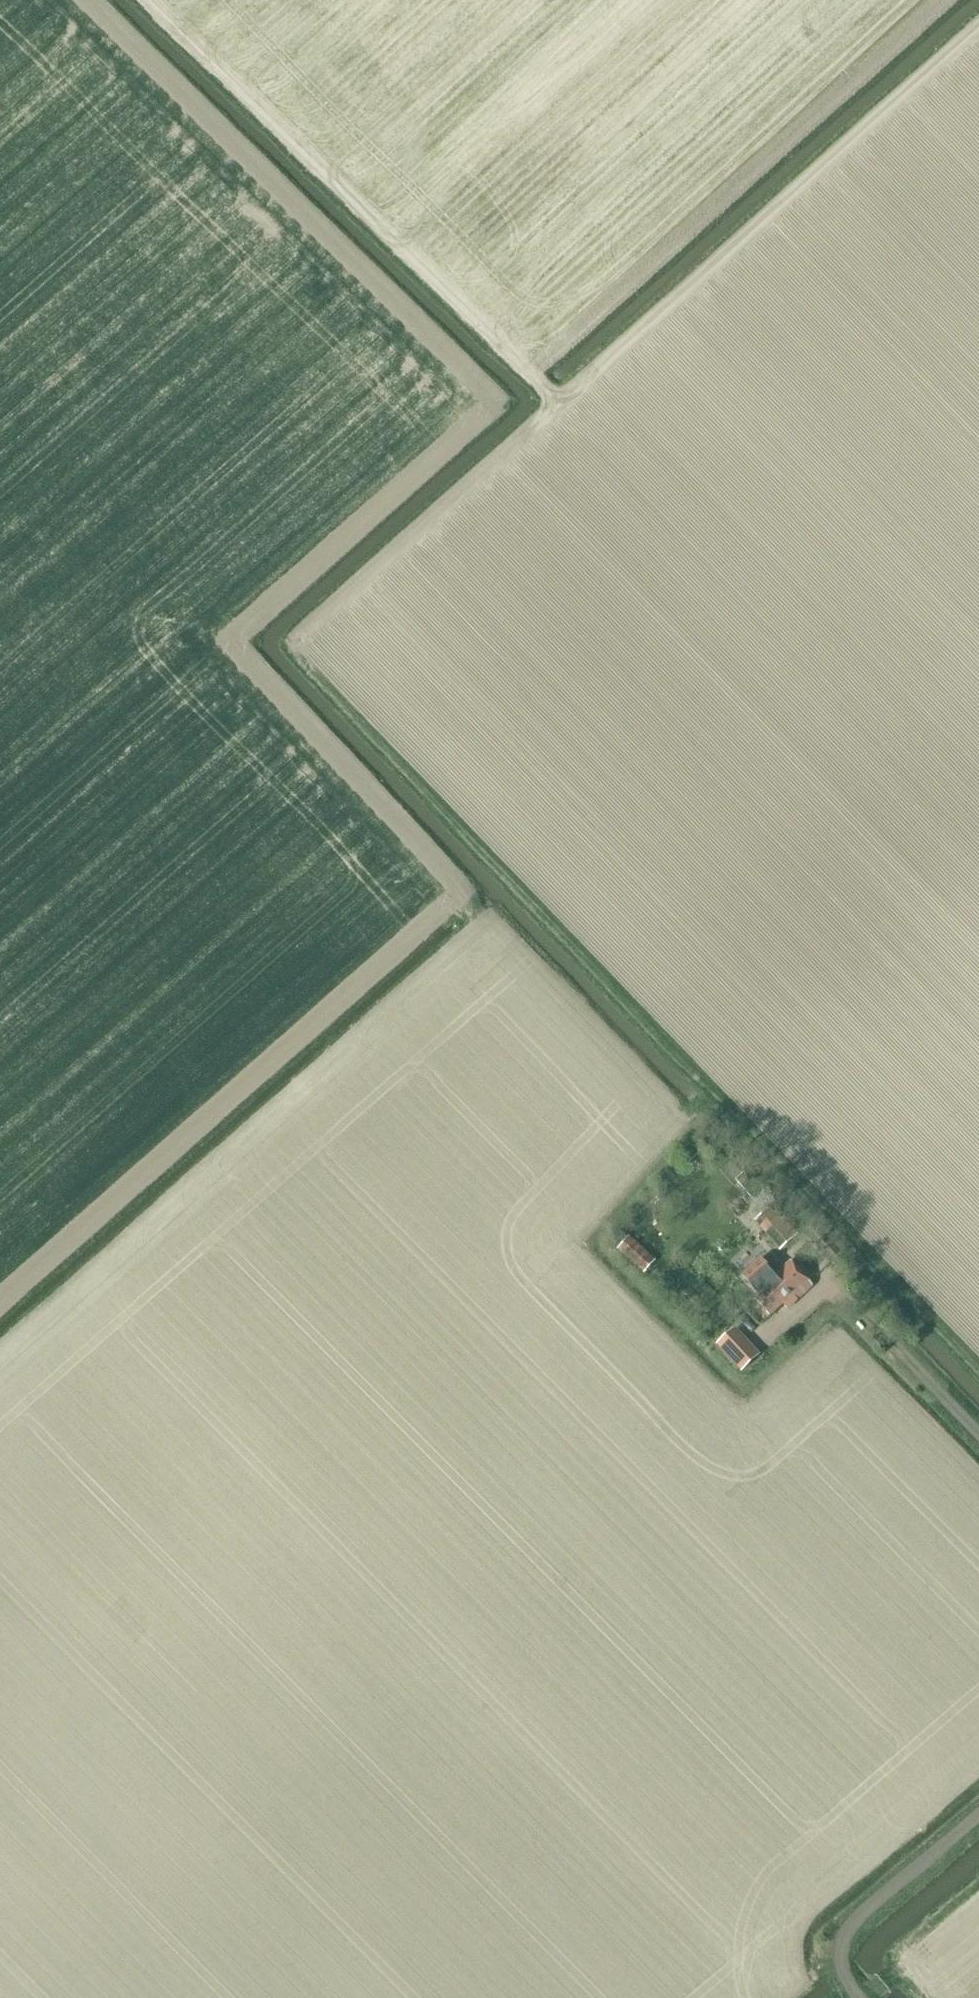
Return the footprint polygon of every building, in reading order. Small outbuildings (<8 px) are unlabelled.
[(759,1225),(779,1249),(795,1235),(781,1219),(780,1220),(774,1213),(759,1225)] [(646,1250),(632,1236),(621,1249),(635,1262),(646,1250)] [(755,1298),(771,1316),(783,1304),(787,1309),(813,1286),(791,1261),(760,1289),(762,1291),(755,1298)] [(725,1355),(741,1340),(733,1331),(717,1346),(725,1355)]
